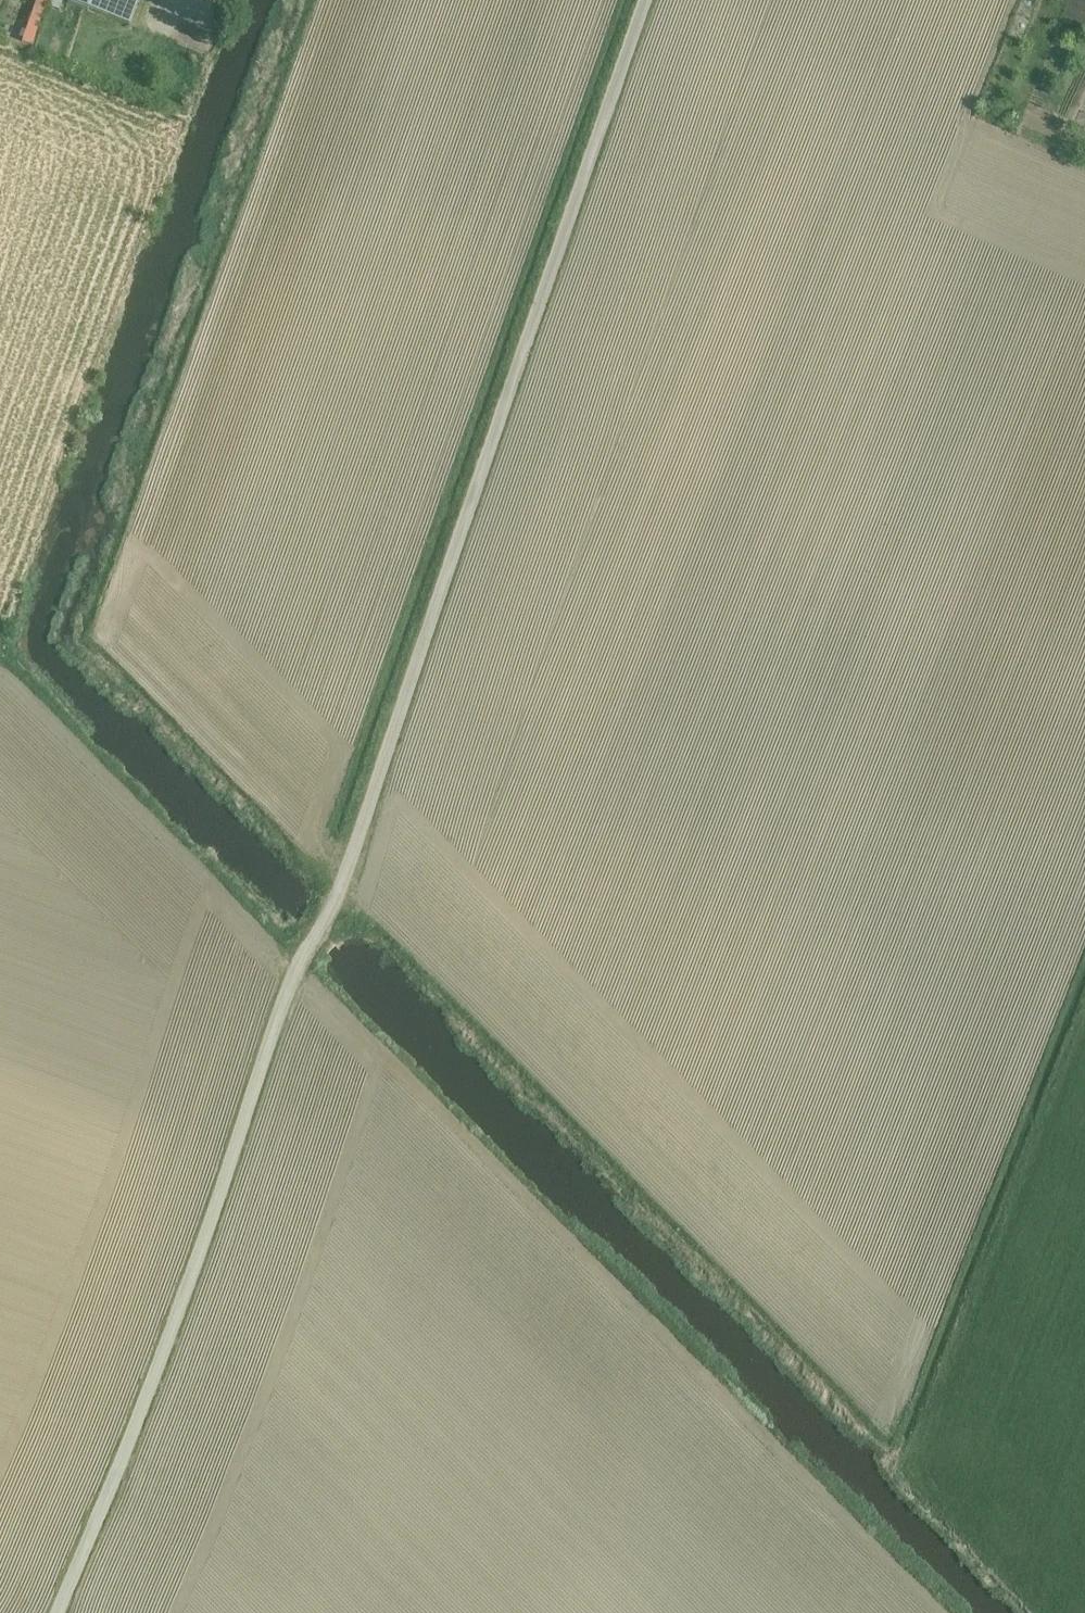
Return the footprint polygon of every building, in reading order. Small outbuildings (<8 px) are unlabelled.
[(131,27),(141,0),(61,0),(131,27)]
